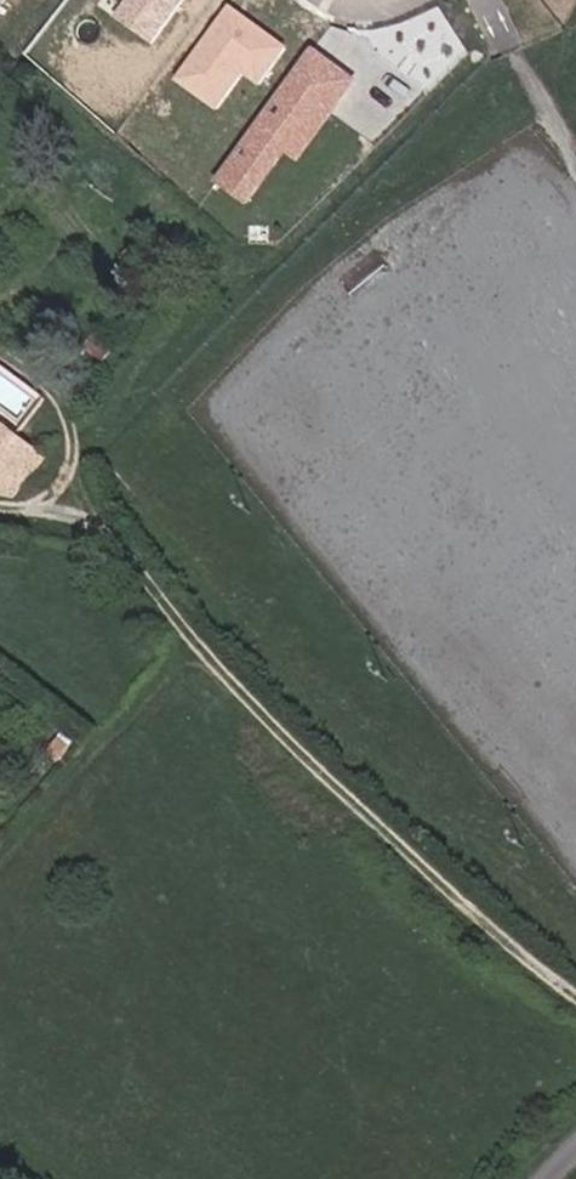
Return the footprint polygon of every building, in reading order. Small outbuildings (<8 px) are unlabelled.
[(180,0),(126,0),(112,18),(146,44),(180,0)] [(259,83),(284,48),(230,8),(177,80),(216,108),(243,72),(259,83)] [(330,112),(352,81),(310,51),(216,182),(246,204),(318,103),(330,112)] [(7,500),(43,459),(0,431),(0,499),(7,500)]
